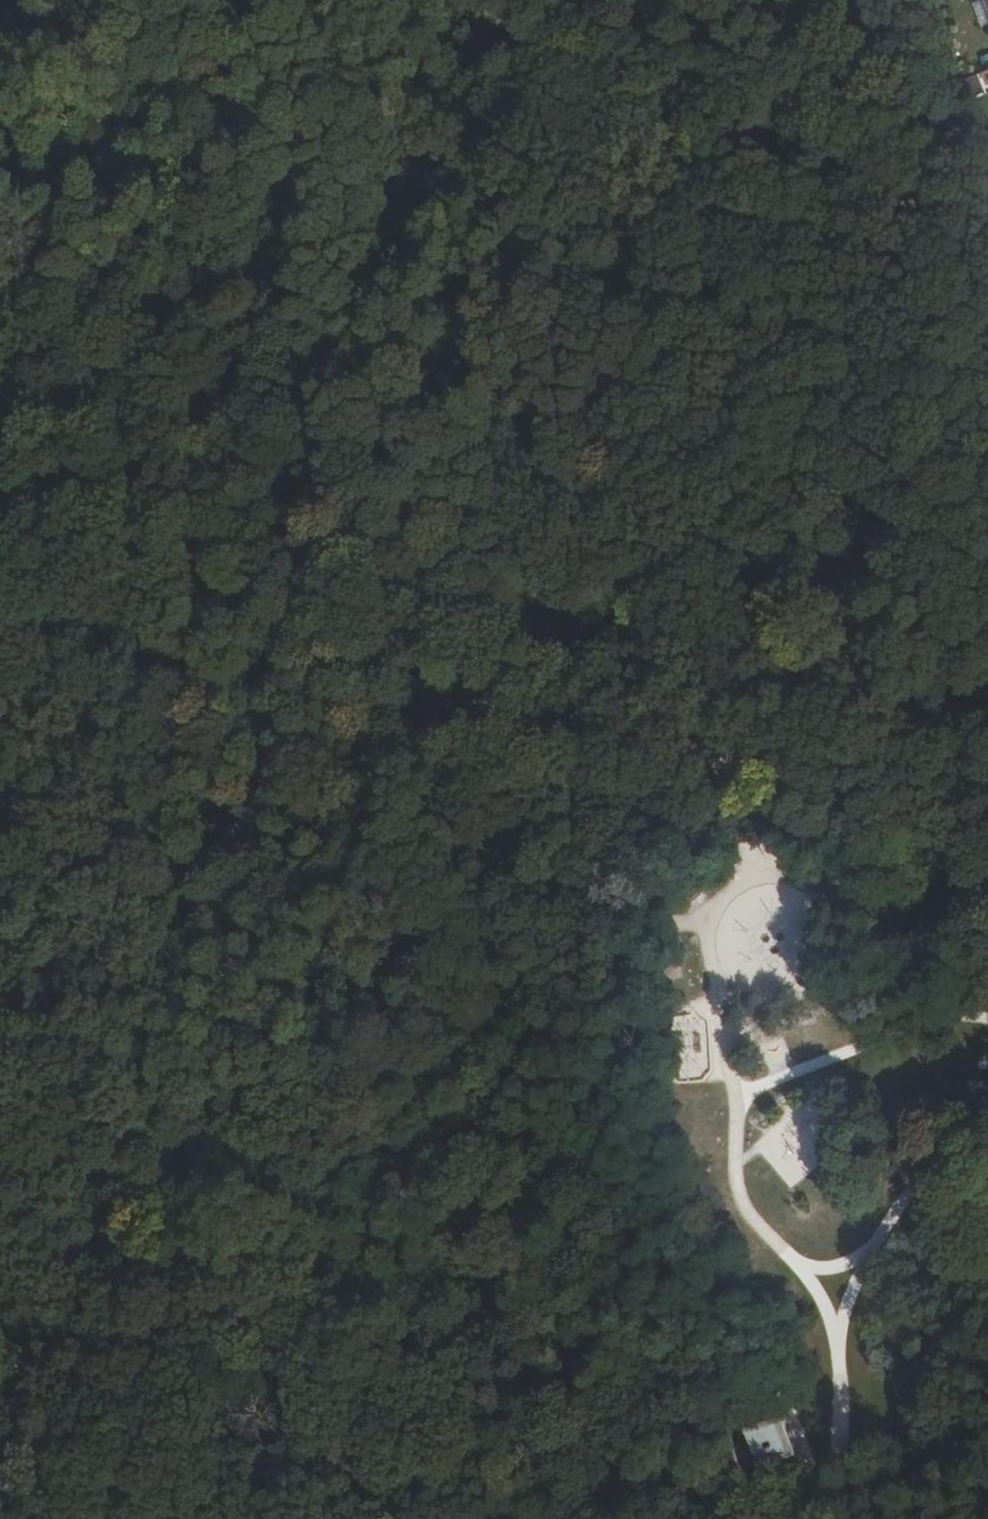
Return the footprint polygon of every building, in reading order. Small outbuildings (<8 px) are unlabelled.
[(808,1467),(786,1405),(775,1409),(775,1411),(781,1409),(784,1417),(754,1428),(750,1417),(725,1426),(747,1488),(772,1480),(768,1469),(799,1458),(802,1466),(795,1468),(796,1471),(808,1467)]
